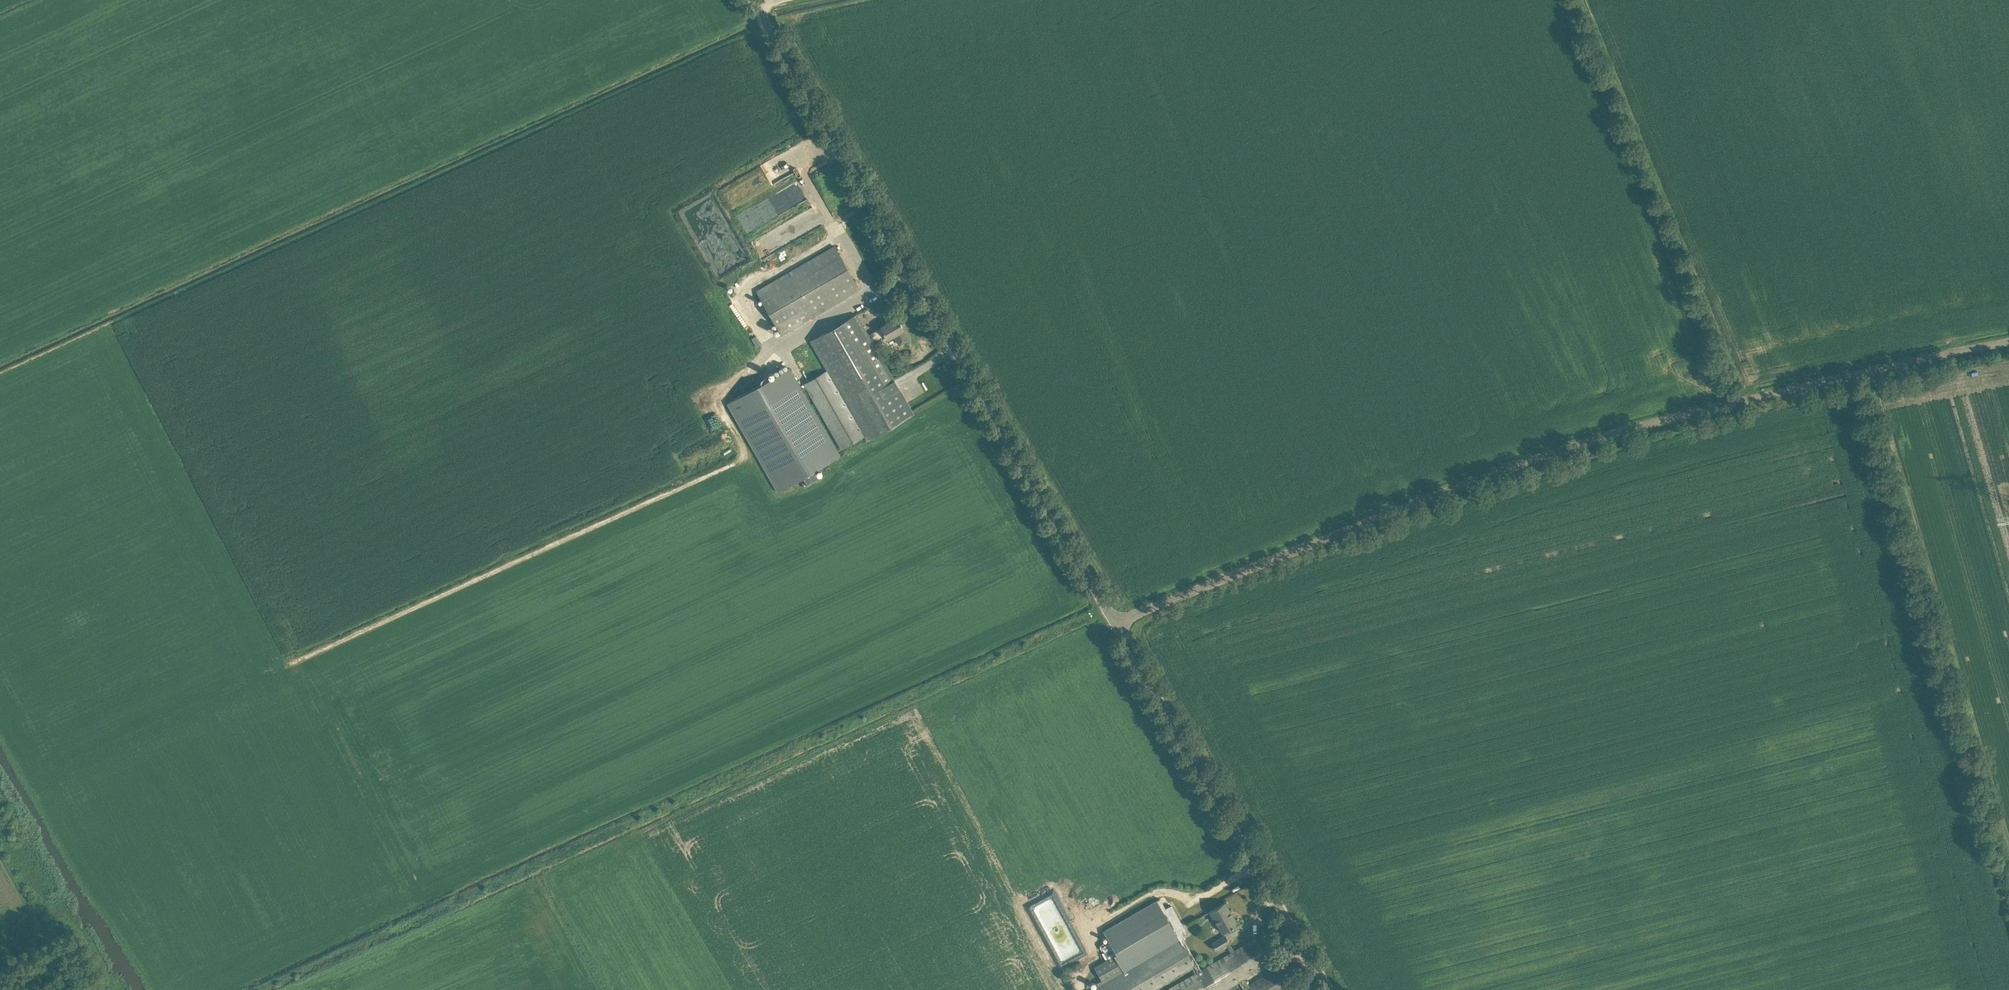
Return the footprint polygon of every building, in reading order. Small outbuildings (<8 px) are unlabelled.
[(860,289),(835,245),(756,291),(754,287),(671,335),(700,386),(783,337),(781,334),(860,289)] [(914,413),(873,342),(868,334),(856,314),(810,340),(827,370),(847,405),(865,435),(864,435),(867,440),(914,413)] [(888,338),(894,335),(899,344),(909,339),(903,330),(904,329),(897,317),(881,326),(881,327),(868,334),(873,342),(886,335),(888,338)] [(789,368),(727,403),(777,491),(800,479),(805,487),(805,488),(816,481),(819,480),(814,471),(840,456),(803,391),(807,389),(805,387),(802,389),(789,368)] [(847,405),(827,370),(803,383),(805,387),(807,389),(841,448),(864,435),(865,435),(847,405)] [(1109,958),(1094,966),(1101,979),(1096,982),(1098,985),(1090,989),(1152,989),(1191,967),(1195,973),(1167,989),(1224,989),(1238,981),(1242,988),(1243,989),(1282,989),(1285,988),(1273,969),(1248,984),(1244,978),(1270,963),(1255,938),(1234,951),(1225,935),(1211,943),(1216,951),(1227,945),(1231,952),(1201,970),(1182,937),(1188,934),(1171,905),(1165,908),(1160,898),(1157,900),(1156,900),(1103,931),(1110,942),(1101,947),(1103,950),(1104,950),(1109,958)] [(1222,932),(1223,932),(1237,923),(1225,902),(1210,911),(1222,932)]
